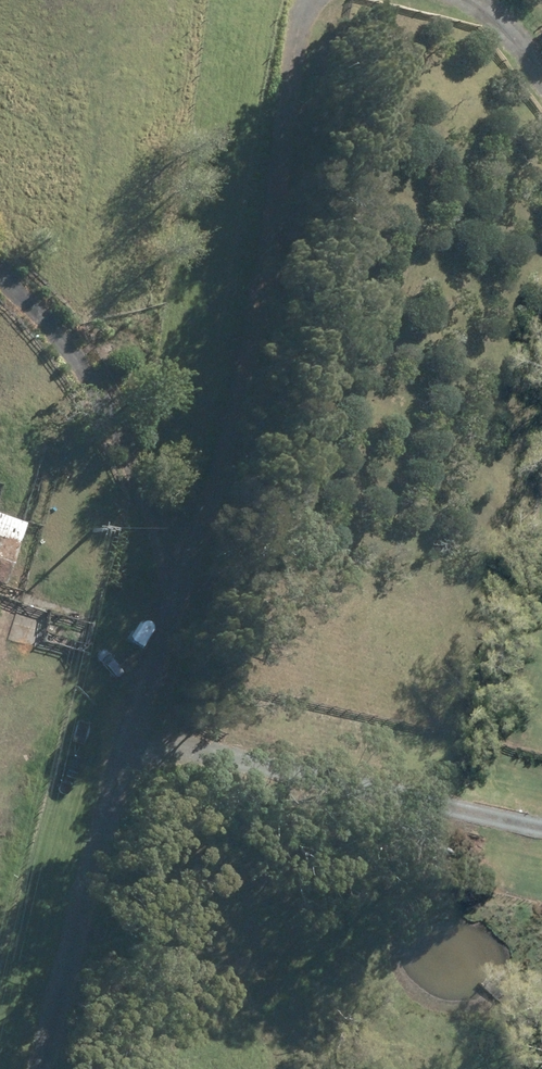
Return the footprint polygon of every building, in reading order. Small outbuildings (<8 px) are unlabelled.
[(5,582),(26,525),(0,515),(0,581),(5,582)]
